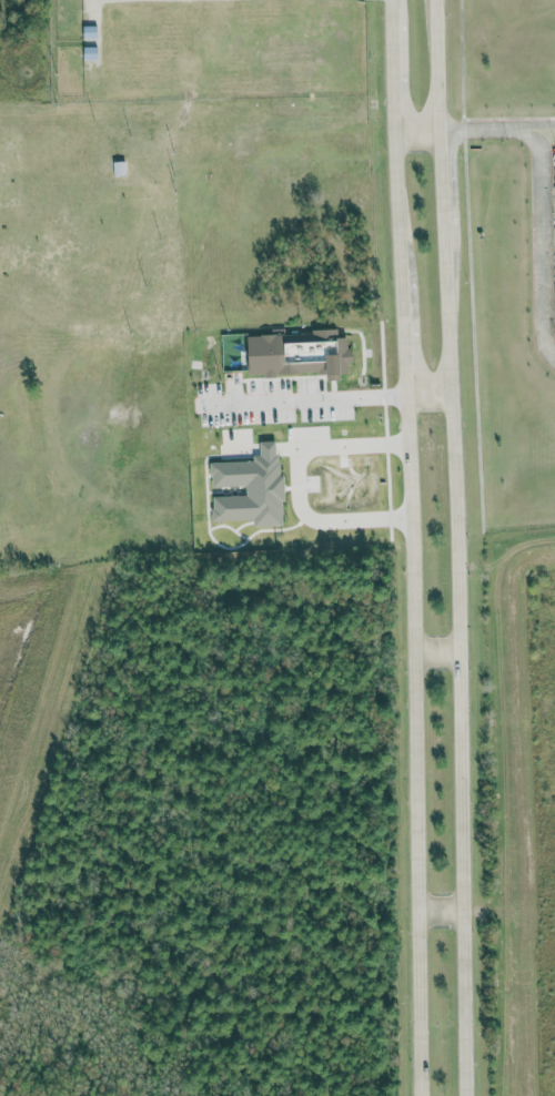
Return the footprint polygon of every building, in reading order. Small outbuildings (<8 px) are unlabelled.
[(248,335),(250,377),(330,373),(330,376),(352,375),(350,338),(338,338),(338,331),(248,335)]
